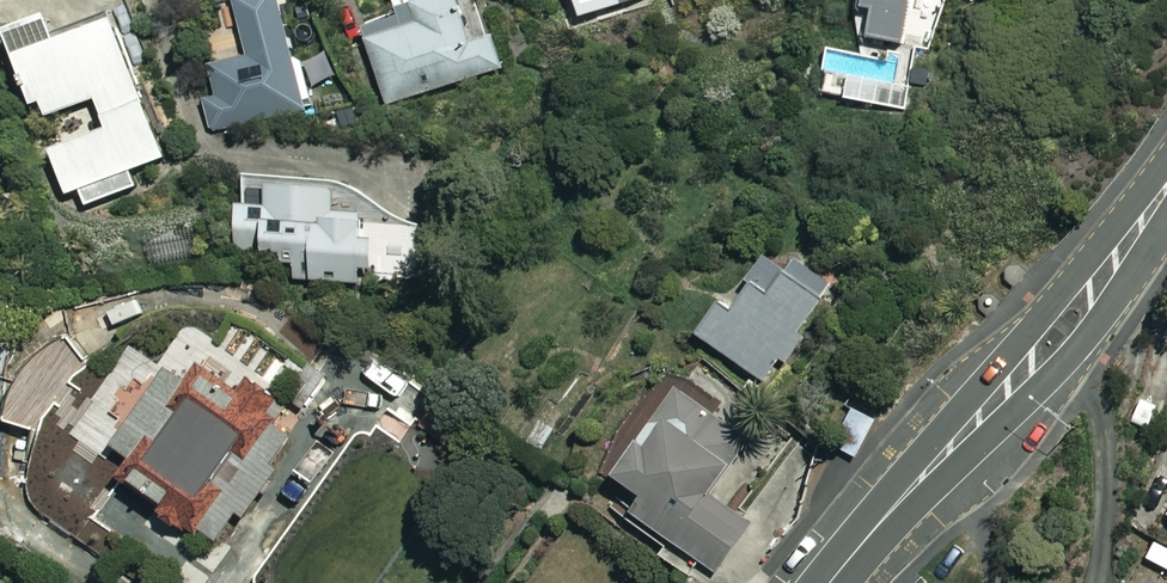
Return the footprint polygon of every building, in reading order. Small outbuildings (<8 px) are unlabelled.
[(311,111),(286,0),(250,0),(242,2),(256,63),(226,70),(232,98),(204,104),(210,134),(311,111)] [(493,40),(472,46),(457,0),(417,13),(422,29),(370,45),(390,106),(503,70),(493,40)] [(671,0),(581,0),(590,28),(671,0)] [(173,165),(128,33),(63,55),(54,26),(13,40),(40,117),(48,114),(51,125),(102,108),(113,139),(56,158),(71,204),(83,200),(86,209),(139,191),(135,178),(173,165)] [(271,250),(272,272),(298,272),(298,287),(392,285),(391,225),(351,226),(350,177),(246,181),(248,250),(271,250)] [(825,301),(769,264),(737,314),(724,305),(700,341),(768,386),(825,301)] [(202,549),(297,420),(213,362),(191,391),(171,377),(116,452),(135,467),(124,482),(164,512),(160,518),(202,549)] [(720,404),(691,384),(618,486),(650,508),(635,529),(670,553),(674,547),(720,579),(755,530),(717,504),(754,452),(709,420),(720,404)]
